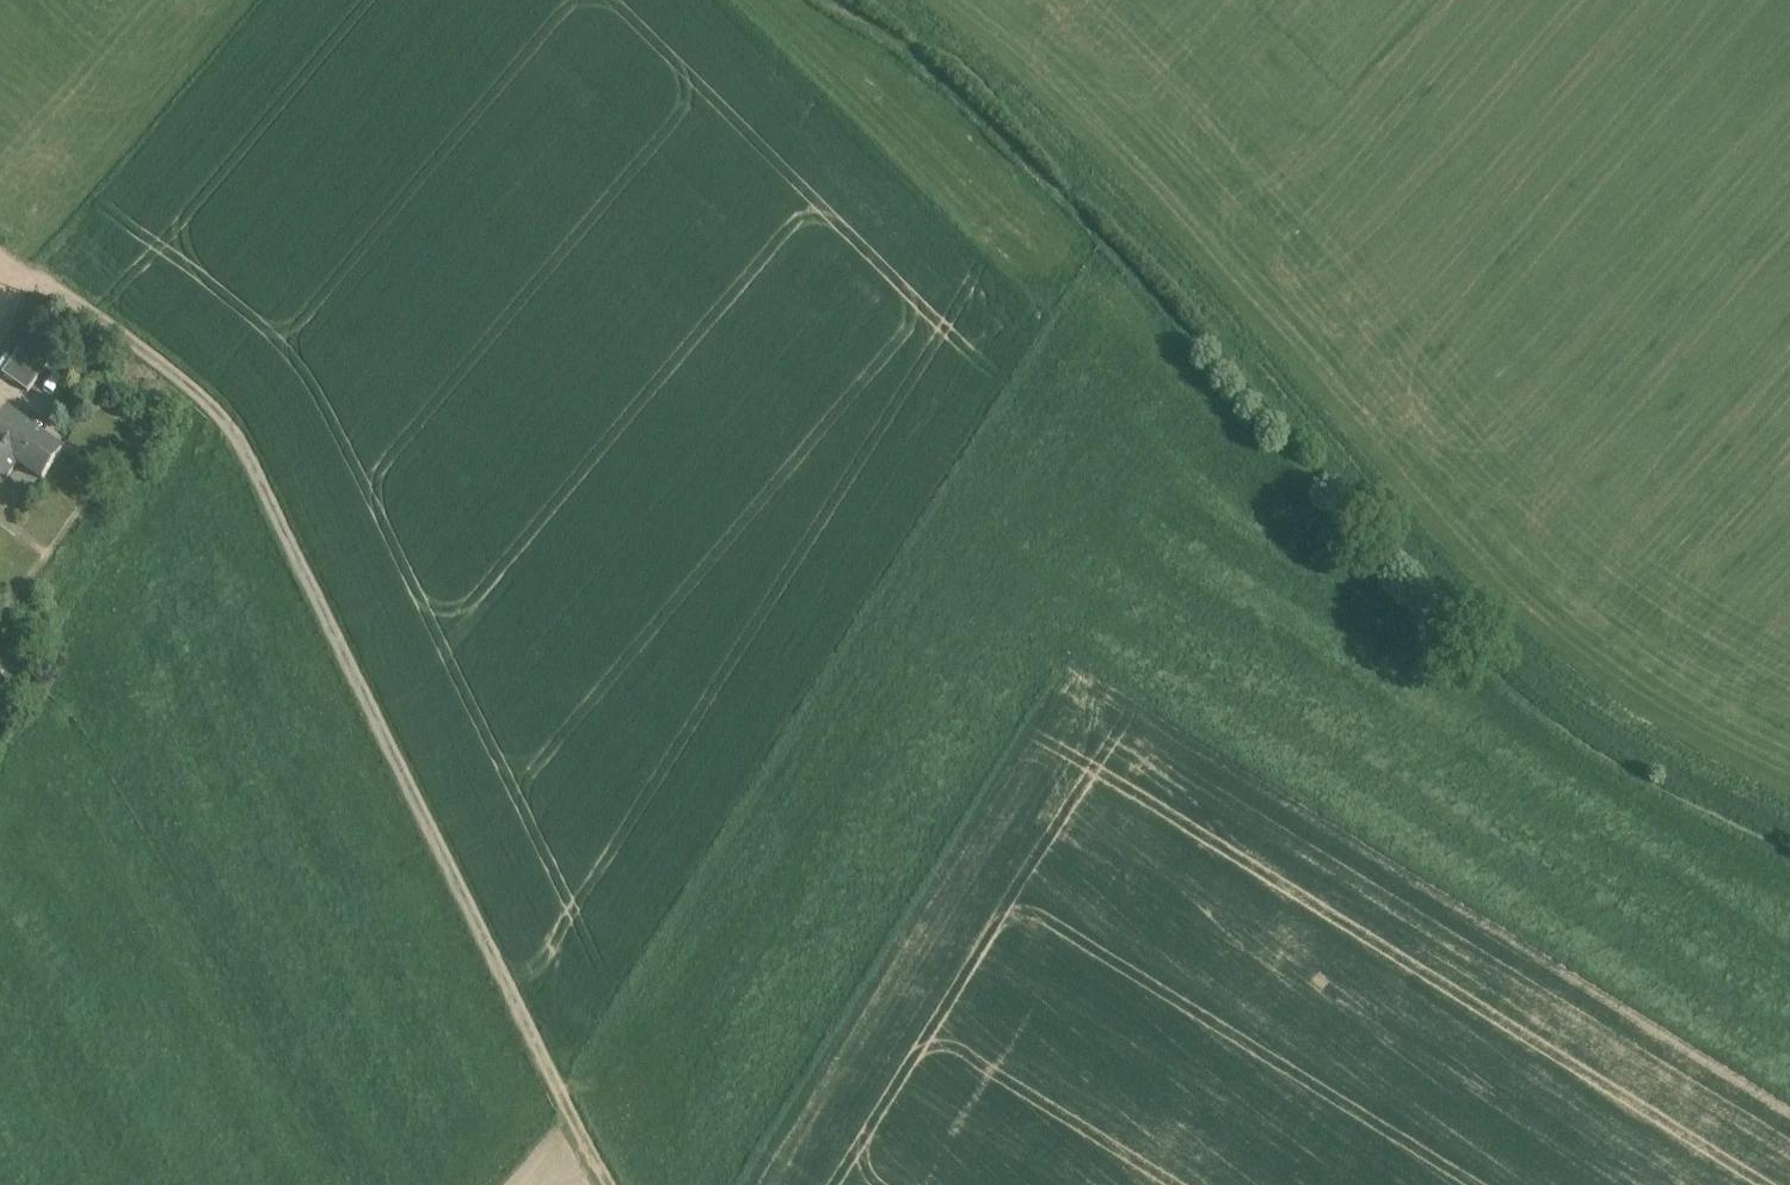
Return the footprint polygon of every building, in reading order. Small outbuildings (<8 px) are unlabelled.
[(48,363),(22,345),(0,374),(26,393),(48,363)] [(3,412),(0,416),(0,450),(17,462),(41,479),(60,453),(3,412)] [(17,462),(0,450),(0,486),(17,462)]
